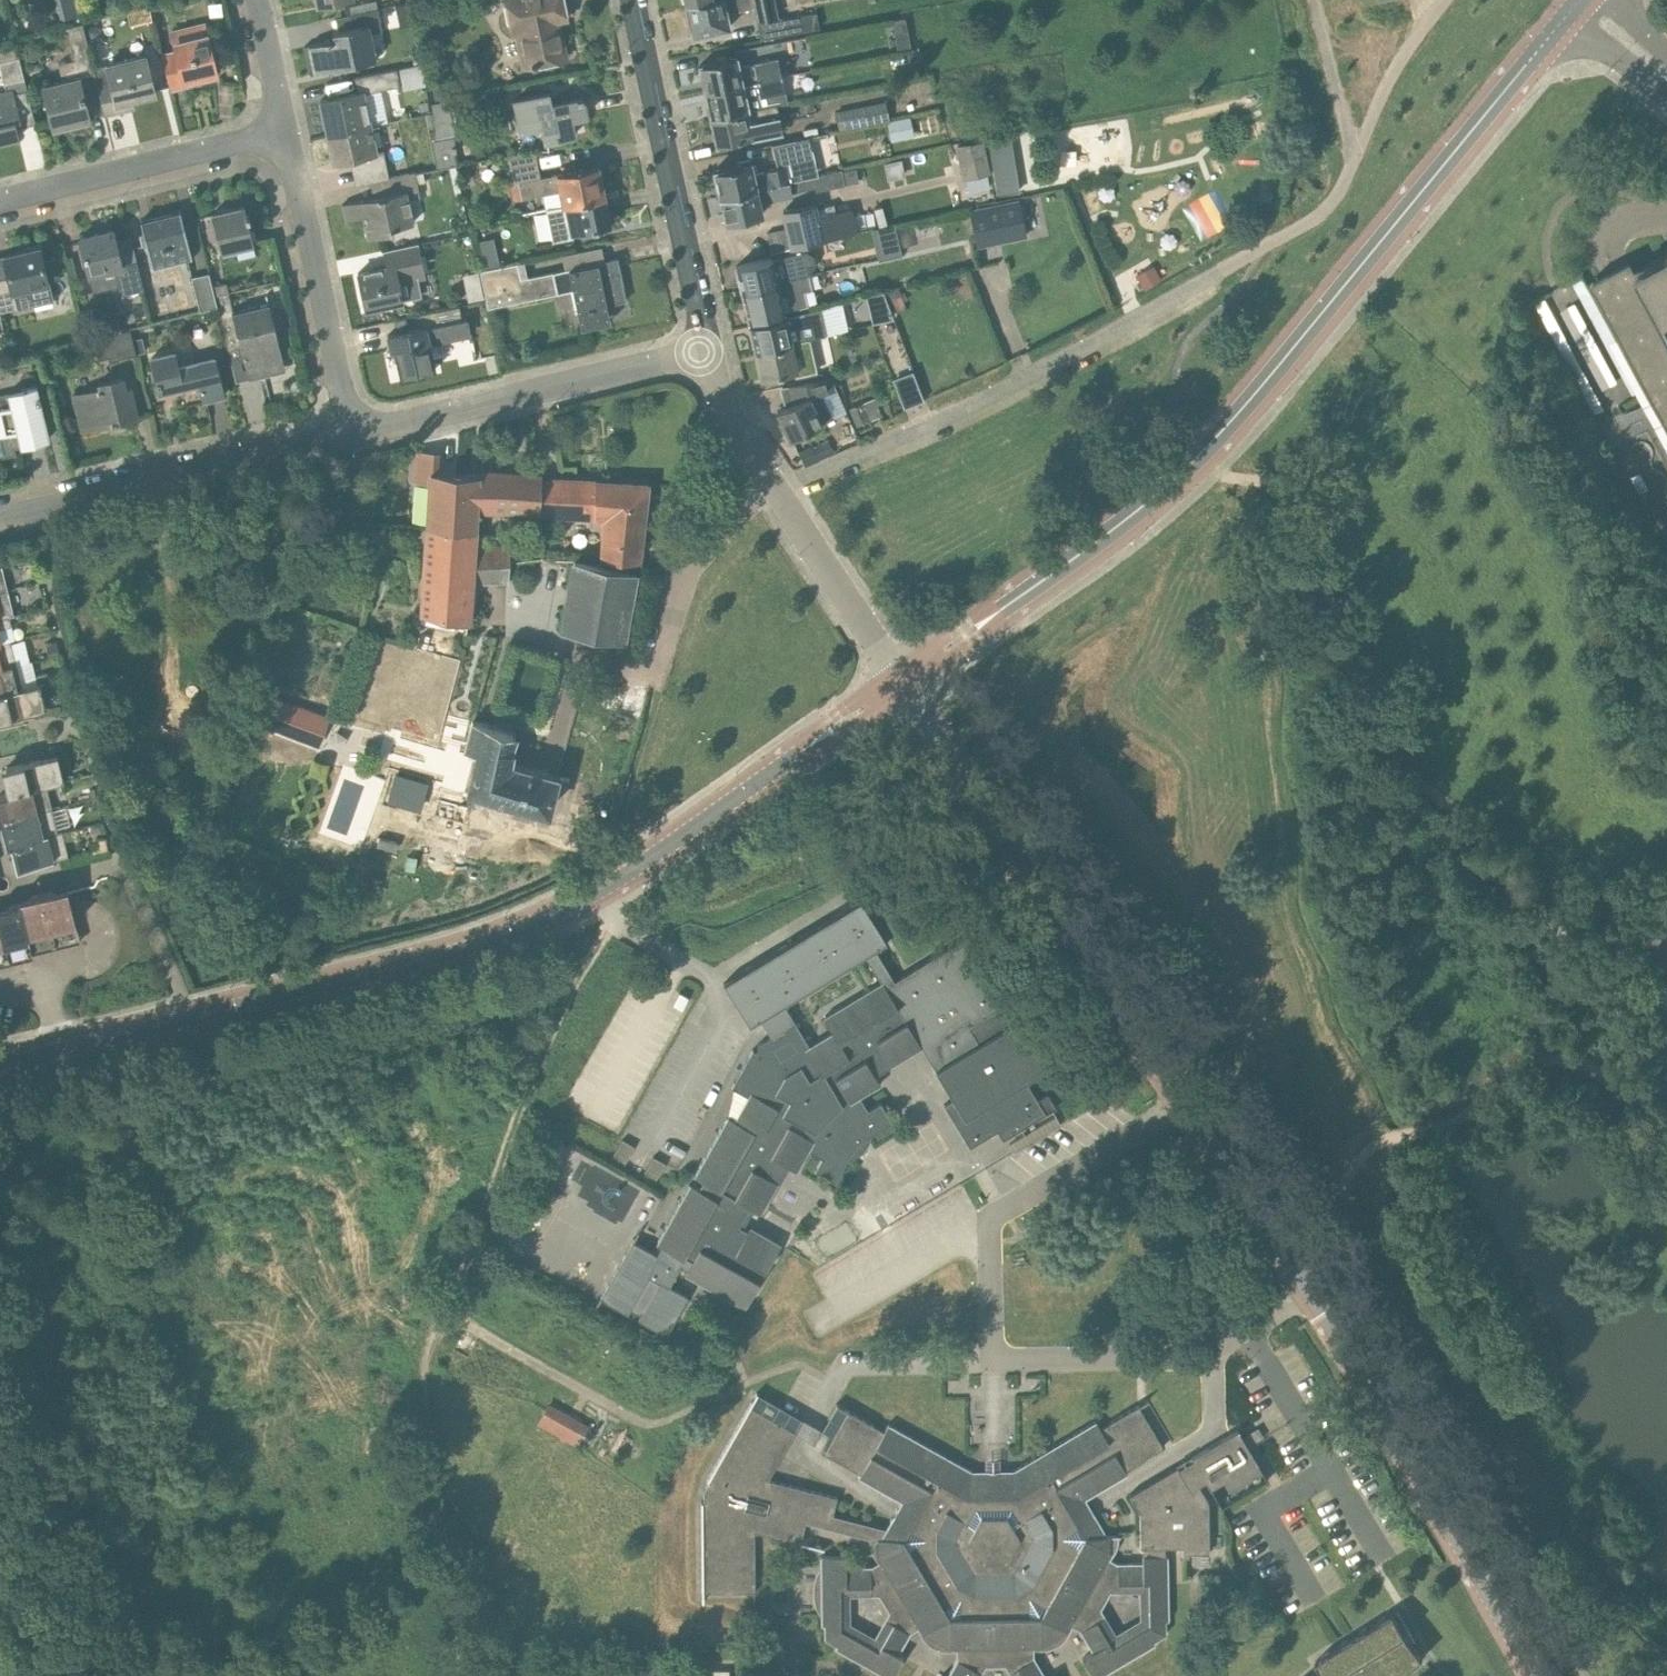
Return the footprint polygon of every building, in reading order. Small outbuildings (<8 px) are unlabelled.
[(67,16),(81,14),(79,0),(64,0),(67,16)] [(349,15),(378,8),(376,0),(374,0),(346,6),(348,15),(349,15)] [(557,20),(566,18),(562,0),(506,0),(513,34),(520,33),(527,66),(566,58),(557,20)] [(784,35),(781,19),(781,17),(777,17),(774,0),(711,0),(687,5),(693,35),(729,27),(727,14),(754,8),(761,40),(784,35)] [(315,72),(377,58),(371,33),(383,30),(378,8),(349,15),(351,26),(333,30),(335,39),(309,45),(315,72)] [(816,12),(781,19),(784,35),(819,28),(816,12)] [(896,34),(908,31),(905,17),(893,20),(896,34)] [(94,74),(93,69),(81,23),(66,27),(74,59),(58,62),(63,81),(42,87),(53,129),(90,119),(79,78),(94,74)] [(170,90),(186,86),(184,80),(216,72),(207,35),(174,44),(176,49),(161,53),(170,90)] [(19,137),(17,128),(35,123),(26,90),(16,46),(0,51),(0,68),(6,90),(0,92),(0,142),(19,137)] [(909,51),(890,55),(892,65),(911,61),(909,51)] [(93,69),(94,74),(105,115),(135,108),(133,100),(155,94),(145,55),(93,69)] [(700,65),(705,92),(759,80),(782,76),(778,60),(738,68),(736,58),(700,65)] [(421,64),(398,69),(402,91),(425,86),(421,64)] [(400,85),(399,80),(397,68),(354,78),(357,92),(320,100),(328,135),(370,126),(363,93),(400,85)] [(759,80),(705,92),(711,117),(747,110),(745,100),(785,91),(784,86),(793,85),(791,74),(782,76),(759,80)] [(442,89),(431,92),(433,103),(445,100),(442,89)] [(519,130),(542,125),(545,141),(574,135),(571,119),(587,115),(583,96),(550,103),(548,93),(513,100),(519,130)] [(839,131),(889,120),(885,101),(835,112),(839,131)] [(437,168),(457,164),(452,136),(455,136),(448,102),(430,105),(437,140),(432,141),(437,168)] [(747,110),(711,117),(716,144),(741,139),(741,141),(763,136),(763,134),(782,130),(776,104),(747,110)] [(895,120),(899,140),(914,136),(910,117),(895,120)] [(379,180),(389,178),(386,163),(383,149),(375,151),(370,126),(328,135),(334,162),(349,158),(355,185),(379,180)] [(999,196),(1018,193),(1009,140),(990,143),(999,196)] [(713,171),(719,196),(773,185),(789,183),(808,178),(799,141),(775,146),(780,168),(767,171),(768,172),(754,176),(750,160),(738,163),(738,165),(713,171)] [(963,176),(988,172),(983,143),(959,147),(963,176)] [(560,191),(563,204),(604,195),(598,166),(540,178),(534,151),(506,157),(512,186),(519,184),(522,199),(560,191)] [(818,176),(811,178),(813,190),(814,192),(842,185),(838,171),(818,176)] [(404,175),(389,178),(379,180),(382,195),(343,204),(346,220),(363,216),(368,238),(395,232),(393,227),(414,223),(409,200),(421,197),(416,172),(404,175)] [(767,201),(813,190),(811,178),(808,178),(789,183),(773,185),(719,196),(726,222),(763,214),(760,200),(766,199),(767,201)] [(604,195),(563,204),(563,205),(546,209),(553,242),(574,237),(573,233),(611,225),(604,195)] [(970,211),(978,246),(1025,236),(1018,201),(970,211)] [(817,217),(814,203),(783,211),(792,248),(856,232),(850,209),(817,217)] [(221,250),(254,242),(245,206),(212,214),(221,250)] [(153,269),(192,259),(180,211),(141,220),(153,269)] [(116,240),(113,229),(80,237),(89,275),(116,268),(123,294),(144,289),(137,262),(130,237),(116,240)] [(366,308),(403,300),(399,281),(425,275),(418,243),(384,251),(388,267),(358,273),(366,308)] [(52,299),(47,281),(39,247),(4,256),(9,277),(0,279),(0,312),(52,299)] [(1636,269),(1632,260),(1589,282),(1666,428),(1666,252),(1636,269)] [(499,265),(497,255),(482,258),(484,268),(499,265)] [(736,267),(742,293),(797,279),(794,266),(775,270),(772,258),(736,267)] [(626,301),(617,259),(526,279),(522,262),(479,272),(482,288),(484,297),(485,301),(487,308),(492,307),(492,306),(573,289),(581,328),(611,323),(607,305),(626,301)] [(1162,279),(1156,269),(1139,279),(1145,289),(1162,279)] [(200,311),(217,307),(214,296),(212,287),(209,273),(192,278),(200,311)] [(797,279),(742,293),(749,320),(808,306),(804,292),(812,290),(809,276),(797,279)] [(212,287),(214,296),(228,293),(226,283),(212,287)] [(468,301),(484,297),(482,288),(466,291),(468,301)] [(231,304),(228,293),(214,296),(217,307),(231,304)] [(249,380),(264,376),(261,362),(282,357),(269,304),(233,313),(249,380)] [(462,318),(459,306),(418,315),(421,327),(409,330),(397,333),(388,335),(391,351),(400,349),(405,375),(436,368),(430,342),(458,336),(463,362),(477,359),(467,317),(462,318)] [(756,351),(790,343),(790,342),(791,342),(826,334),(820,308),(750,324),(756,351)] [(104,336),(121,331),(118,320),(101,324),(104,336)] [(136,355),(133,340),(130,330),(93,340),(99,360),(109,357),(111,362),(118,360),(118,359),(136,355)] [(133,340),(136,354),(146,352),(142,338),(133,340)] [(790,343),(756,351),(762,378),(796,370),(790,343)] [(178,365),(175,351),(150,357),(159,392),(198,382),(202,400),(224,395),(214,356),(178,365)] [(919,403),(908,374),(892,379),(903,409),(919,403)] [(125,388),(122,376),(98,382),(99,387),(72,393),(80,427),(111,420),(111,423),(137,417),(130,387),(125,388)] [(791,439),(822,424),(831,443),(847,435),(838,417),(848,412),(831,376),(784,387),(788,406),(778,411),(791,439)] [(36,386),(0,394),(0,434),(16,430),(20,446),(49,439),(36,386)] [(857,427),(882,416),(875,398),(850,409),(857,427)] [(819,460),(834,452),(827,439),(813,446),(819,460)] [(813,446),(812,445),(799,451),(805,466),(819,460),(813,446)] [(427,525),(428,525),(474,528),(475,509),(538,514),(538,512),(541,479),(433,473),(434,451),(415,450),(413,481),(431,482),(427,525)] [(538,512),(538,514),(605,518),(602,560),(637,561),(647,485),(541,479),(538,512)] [(507,582),(506,563),(472,566),(474,528),(428,525),(422,615),(468,622),(471,583),(507,582)] [(562,631),(623,642),(635,572),(575,561),(562,631)] [(8,591),(2,566),(0,566),(0,593),(8,591)] [(10,615),(10,617),(14,616),(8,591),(0,593),(0,617),(10,615)] [(12,626),(10,617),(10,615),(0,617),(0,629),(12,626)] [(17,664),(12,640),(0,643),(0,668),(17,664)] [(49,658),(60,655),(57,641),(46,644),(49,658)] [(17,664),(0,668),(0,694),(38,684),(37,680),(22,684),(17,664)] [(47,672),(36,675),(38,682),(49,680),(47,672)] [(38,684),(0,694),(0,721),(46,709),(40,683),(38,684)] [(547,811),(557,776),(509,763),(517,734),(474,722),(466,749),(479,753),(469,789),(547,811)] [(8,793),(46,785),(65,781),(58,755),(6,768),(9,778),(5,783),(8,793)] [(52,808),(46,785),(8,793),(0,795),(0,799),(1,805),(0,806),(0,819),(0,821),(52,808)] [(434,809),(459,817),(463,804),(456,802),(458,798),(439,792),(434,809)] [(11,842),(57,830),(52,808),(0,821),(3,832),(9,835),(11,842)] [(62,829),(57,830),(11,842),(14,854),(19,858),(21,868),(69,856),(62,829)] [(53,890),(42,892),(51,929),(76,923),(68,891),(59,893),(53,890)] [(51,929),(42,892),(31,895),(28,901),(20,903),(29,935),(51,929)] [(921,1046),(929,1041),(943,1065),(936,1070),(954,1099),(944,1105),(970,1147),(997,1130),(1003,1140),(1056,1108),(1048,1094),(1038,1100),(1026,1081),(1047,1068),(1018,1020),(1012,1024),(1002,1007),(1009,1003),(968,937),(894,981),(876,952),(887,945),(860,901),(723,984),(750,1027),(761,1021),(770,1037),(757,1045),(760,1047),(755,1052),(753,1049),(731,1087),(748,1096),(735,1120),(728,1116),(694,1176),(703,1181),(699,1189),(690,1183),(657,1244),(661,1246),(657,1254),(634,1242),(635,1239),(634,1238),(600,1299),(628,1314),(630,1310),(641,1316),(638,1320),(666,1336),(688,1296),(670,1286),(673,1279),(681,1267),(687,1270),(685,1275),(745,1308),(781,1244),(751,1227),(748,1231),(740,1227),(750,1208),(761,1214),(779,1183),(774,1180),(778,1173),(783,1164),(797,1171),(809,1150),(822,1158),(815,1171),(835,1182),(854,1148),(860,1143),(893,1123),(881,1102),(868,1110),(860,1097),(881,1085),(873,1071),(889,1061),(892,1066),(908,1056),(922,1047),(921,1046)] [(29,935),(20,903),(9,906),(5,911),(0,912),(0,927),(4,945),(29,938),(29,935)] [(1050,1129),(1064,1121),(1058,1109),(1043,1116),(1050,1129)] [(613,1155),(625,1162),(634,1146),(622,1140),(613,1155)] [(644,1173),(656,1180),(665,1164),(653,1157),(644,1173)] [(536,1425),(577,1447),(578,1445),(588,1427),(547,1404),(545,1409),(536,1425)] [(1086,1499),(1128,1474),(1125,1469),(1164,1446),(1139,1404),(1100,1427),(1096,1421),(1014,1470),(993,1470),(972,1471),(888,1424),(885,1431),(845,1409),(822,1451),(861,1473),(858,1478),(901,1502),(886,1529),(832,1514),(837,1497),(768,1479),(795,1432),(750,1406),(709,1480),(708,1482),(707,1486),(706,1489),(703,1491),(704,1494),(704,1496),(704,1499),(703,1502),(703,1591),(725,1591),(725,1588),(731,1588),(731,1591),(755,1590),(754,1530),(800,1543),(806,1522),(813,1523),(877,1539),(877,1555),(881,1560),(871,1566),(846,1566),(846,1556),(821,1556),(822,1625),(825,1625),(825,1639),(837,1646),(835,1649),(884,1675),(894,1675),(904,1658),(898,1655),(911,1633),(920,1628),(923,1633),(937,1641),(950,1648),(956,1648),(957,1659),(947,1675),(980,1675),(985,1666),(1005,1666),(1011,1675),(1046,1675),(1035,1658),(1034,1647),(1041,1647),(1054,1639),(1067,1631),(1070,1625),(1080,1631),(1093,1652),(1083,1658),(1093,1675),(1103,1675),(1156,1644),(1154,1641),(1166,1634),(1166,1621),(1169,1621),(1168,1556),(1165,1556),(1165,1547),(1177,1547),(1184,1547),(1184,1557),(1190,1557),(1190,1553),(1210,1553),(1210,1501),(1200,1485),(1207,1481),(1211,1488),(1255,1461),(1237,1431),(1191,1457),(1178,1465),(1130,1494),(1141,1513),(1141,1547),(1143,1547),(1143,1563),(1118,1563),(1108,1557),(1112,1552),(1111,1536),(1107,1536),(1086,1499)] [(1258,1427),(1242,1437),(1248,1447),(1264,1437),(1258,1427)] [(1424,1657),(1410,1639),(1409,1639),(1407,1635),(1408,1634),(1395,1613),(1317,1661),(1326,1675),(1400,1675),(1424,1657)]
